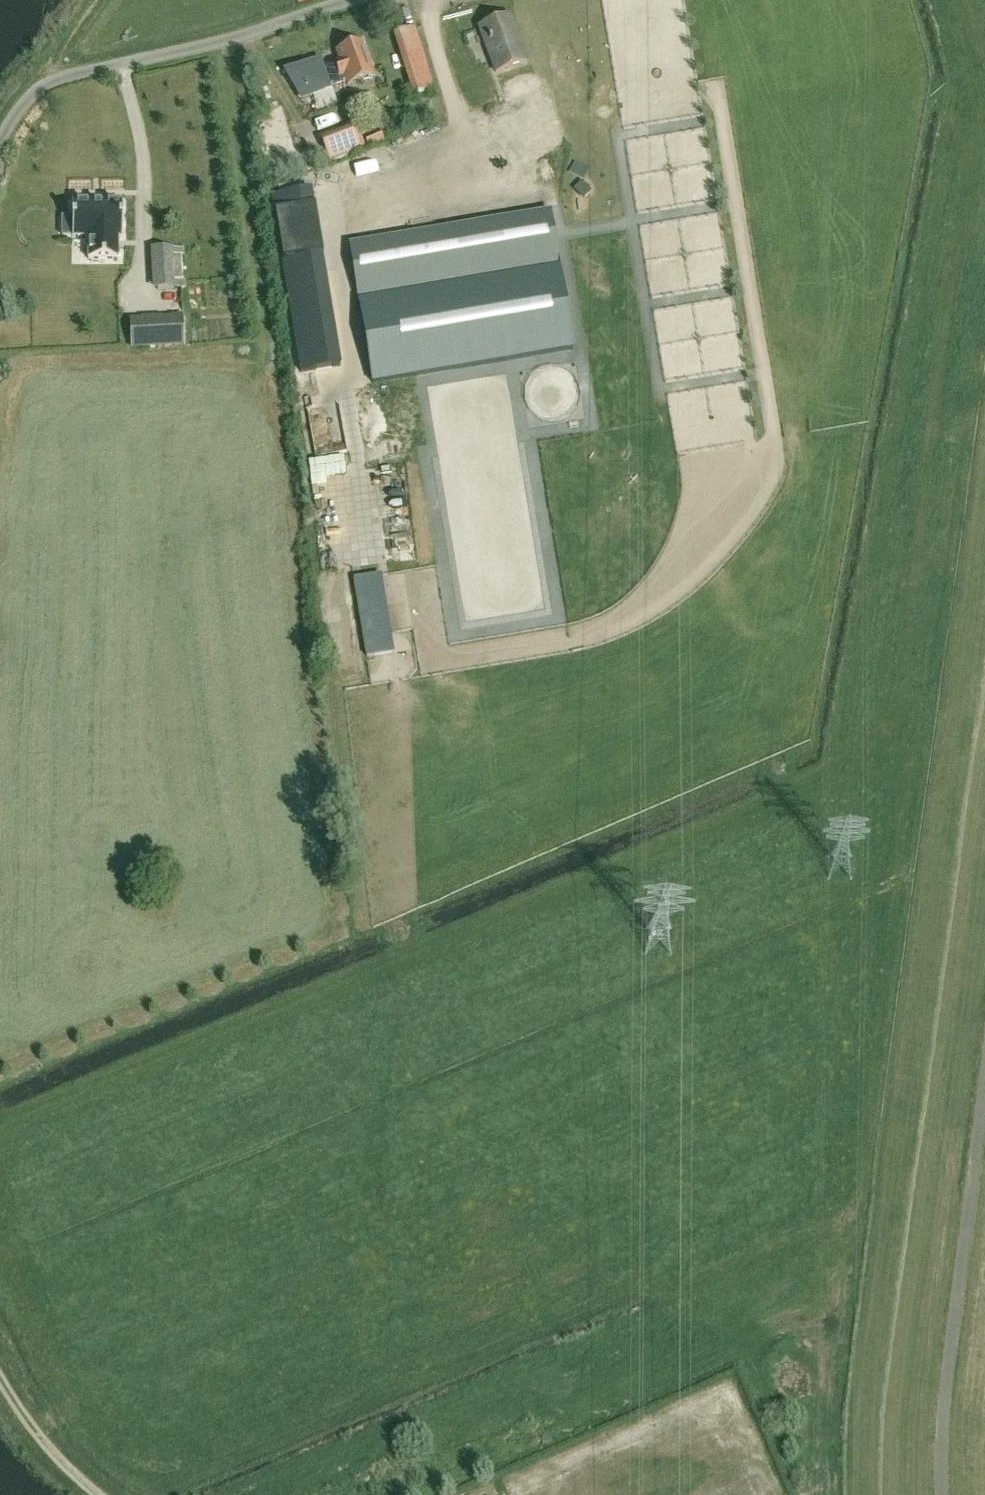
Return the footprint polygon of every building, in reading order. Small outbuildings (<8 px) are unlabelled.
[(510,19),(481,29),(498,74),(526,63),(510,19)] [(413,29),(392,35),(411,96),(432,90),(413,29)] [(361,43),(335,53),(338,63),(324,68),(322,63),(289,76),(302,96),(306,94),(309,98),(332,90),(331,89),(347,83),(348,84),(373,75),(361,43)] [(284,190),(308,188),(297,90),(273,93),(284,190)] [(384,142),(379,129),(364,135),(368,148),(384,142)] [(359,151),(352,131),(320,143),(328,163),(359,151)] [(341,367),(311,191),(270,198),(299,374),(341,367)] [(117,239),(121,239),(121,204),(71,204),(71,219),(62,219),(62,237),(71,237),(71,238),(87,238),(87,260),(117,261),(117,239)] [(26,219),(25,208),(10,209),(11,220),(26,219)] [(346,246),(370,384),(573,350),(549,212),(346,246)] [(172,248),(154,249),(156,289),(184,288),(184,280),(174,281),(172,248)] [(245,306),(233,307),(233,317),(245,316),(245,306)] [(182,320),(129,323),(130,349),(183,346),(182,320)] [(445,383),(397,396),(404,421),(452,407),(445,383)] [(380,575),(351,579),(363,655),(392,651),(380,575)]
